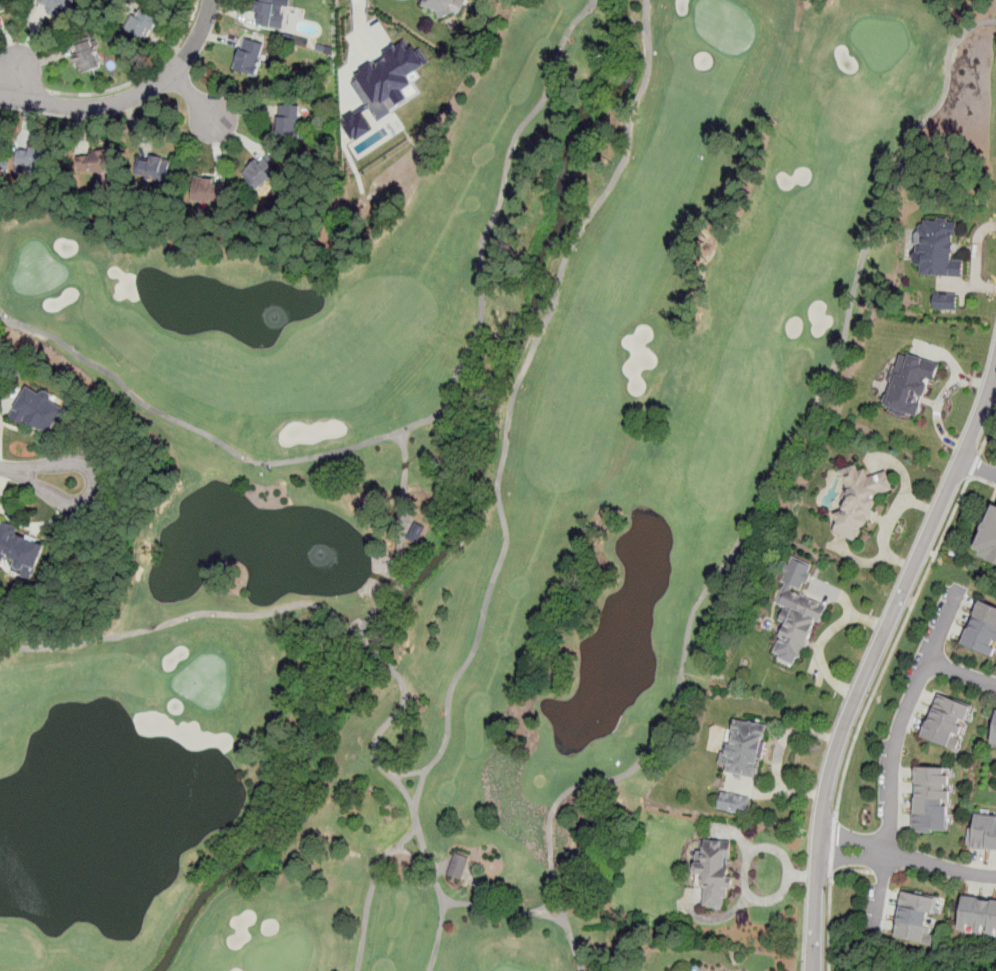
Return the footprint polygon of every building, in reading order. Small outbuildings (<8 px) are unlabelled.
[(39,3),(40,0),(73,0),(75,1),(66,21),(47,12),(49,8),(39,3)] [(264,15),(267,0),(285,0),(279,29),(265,26),(266,24),(265,24),(267,15),(264,15)] [(424,4),(425,0),(465,0),(462,9),(452,5),(455,13),(443,18),(439,9),(424,4)] [(163,13),(146,41),(124,28),(133,13),(136,15),(144,2),(163,13)] [(91,38),(101,67),(81,74),(74,55),(80,53),(76,43),(91,38)] [(266,44),(257,76),(235,69),(241,49),(243,50),(246,38),(266,44)] [(378,76),(379,85),(410,82),(413,114),(397,115),(398,121),(369,124),(366,100),(361,101),(359,79),(378,76)] [(301,108),(300,125),(296,125),(295,139),(277,138),(278,117),(280,117),(281,106),(301,108)] [(344,121),(355,141),(375,131),(364,110),(344,121)] [(46,149),(44,167),(16,164),(18,148),(31,150),(31,147),(46,149)] [(109,149),(110,172),(91,173),(91,172),(85,172),(85,167),(80,167),(80,157),(90,157),(90,155),(98,154),(98,150),(109,149)] [(267,156),(281,173),(258,192),(243,174),(249,168),(248,168),(258,160),(260,162),(267,156)] [(170,160),(167,182),(147,179),(147,176),(138,174),(140,161),(151,162),(152,157),(170,160)] [(214,179),(214,183),(226,184),(225,199),(220,199),(220,201),(212,200),(212,202),(193,201),(194,178),(214,179)] [(965,278),(966,262),(957,261),(958,221),(920,220),(918,277),(965,278)] [(936,291),(933,308),(956,310),(957,293),(936,291)] [(920,419),(937,363),(901,352),(884,408),(920,419)] [(37,388),(48,396),(49,394),(52,392),(55,392),(56,393),(58,395),(59,397),(58,400),(57,401),(70,410),(57,430),(50,425),(51,424),(45,420),(42,424),(34,419),(32,423),(20,415),(37,388)] [(879,491),(887,494),(892,482),(855,468),(831,531),(860,542),(879,491)] [(975,548),(982,551),(980,555),(995,562),(995,504),(975,548)] [(5,570),(0,568),(0,532),(5,519),(22,526),(20,533),(51,545),(42,569),(33,566),(31,572),(19,567),(21,560),(11,556),(5,570)] [(827,605),(791,589),(793,585),(802,589),(805,581),(808,583),(812,573),(809,572),(812,564),(793,556),(782,581),(787,583),(785,587),(784,586),(777,602),(785,606),(779,619),(786,623),(774,652),(780,654),(779,658),(794,664),(797,656),(800,657),(817,620),(821,622),(827,605)] [(981,601),(962,645),(995,659),(995,656),(995,607),(981,601)] [(922,738),(957,752),(974,708),(939,694),(922,738)] [(722,773),(759,780),(769,726),(733,718),(722,773)] [(915,768),(915,833),(949,833),(950,768),(915,768)] [(718,808),(748,816),(753,798),(723,790),(718,808)] [(972,813),(968,847),(995,851),(995,816),(972,813)] [(733,841),(703,839),(702,851),(697,850),(695,887),(704,887),(703,906),(729,907),(733,841)] [(463,879),(469,856),(454,852),(448,875),(463,879)] [(903,891),(894,937),(932,944),(935,925),(928,924),(930,913),(936,914),(939,897),(903,891)] [(959,931),(995,936),(995,901),(963,896),(959,931)]
